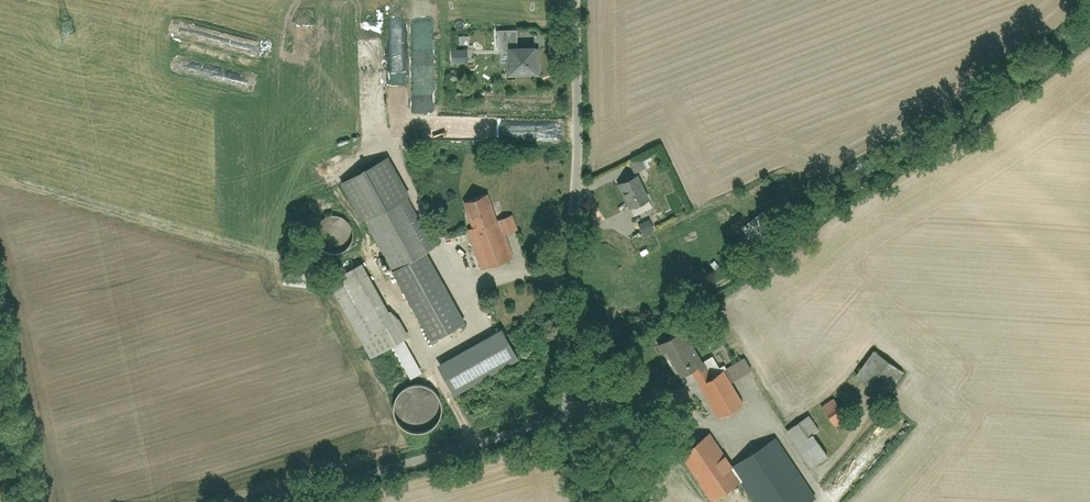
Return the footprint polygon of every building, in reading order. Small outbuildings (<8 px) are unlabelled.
[(508,77),(544,76),(544,48),(522,48),(522,31),(495,31),(496,55),(518,55),(518,65),(508,65),(508,77)] [(430,343),(465,324),(426,253),(435,247),(409,200),(413,198),(390,157),(338,186),(361,226),(364,224),(430,343)] [(633,164),(638,175),(649,170),(644,159),(633,164)] [(642,177),(620,186),(631,213),(653,203),(642,177)] [(502,222),(493,196),(469,205),(478,230),(470,233),(485,274),(520,262),(511,238),(523,234),(517,217),(502,222)] [(352,226),(348,221),(342,217),(336,216),(329,216),(323,219),(318,223),(314,229),(313,236),(314,243),(317,249),(322,254),(329,257),(336,257),(343,256),(349,251),(353,246),(355,239),(355,232),(352,226)] [(678,274),(650,221),(639,227),(644,236),(631,243),(655,287),(678,274)] [(329,274),(374,360),(410,341),(365,255),(329,274)] [(290,262),(287,287),(324,292),(327,266),(290,262)] [(518,361),(501,330),(437,366),(454,397),(518,361)] [(688,334),(661,350),(686,391),(698,383),(724,425),(749,410),(735,385),(755,373),(748,360),(730,371),(728,367),(722,370),(716,360),(707,365),(688,334)] [(908,374),(878,354),(861,381),(891,400),(908,374)] [(837,401),(826,409),(840,430),(851,422),(837,401)] [(792,434),(815,470),(831,460),(817,438),(824,434),(815,419),(792,434)] [(780,440),(736,469),(714,436),(684,456),(714,501),(721,501),(745,486),(755,501),(818,501),(819,501),(780,440)]
